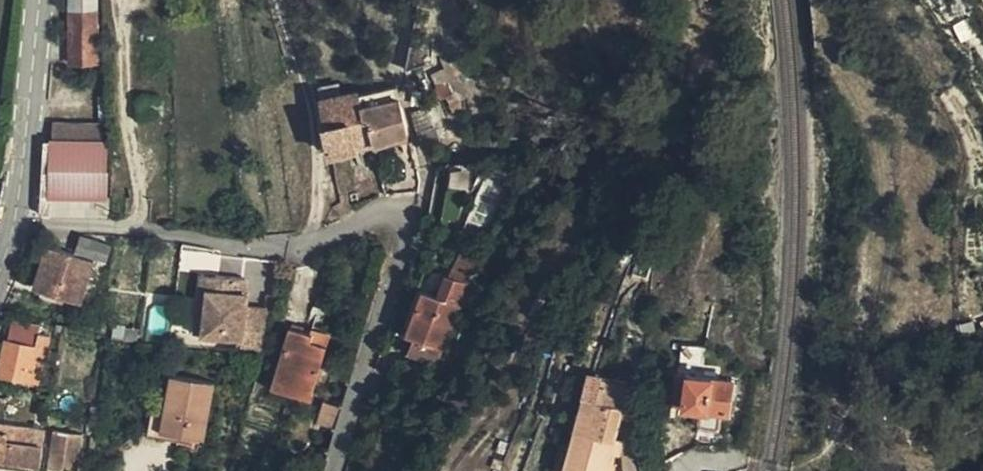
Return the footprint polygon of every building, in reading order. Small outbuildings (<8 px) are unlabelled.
[(67,45),(94,45),(95,0),(67,0),(67,45)] [(415,43),(412,65),(435,58),(437,36),(415,43)] [(369,117),(401,108),(397,86),(359,94),(365,118),(369,117)] [(365,118),(359,94),(358,89),(321,97),(328,155),(374,143),(369,117),(365,118)] [(51,119),(101,121),(102,104),(52,103),(51,119)] [(406,135),(401,108),(369,117),(374,143),(406,135)] [(412,113),(417,130),(426,128),(431,127),(426,109),(412,113)] [(101,178),(105,122),(101,121),(51,119),(47,196),(95,197),(95,178),(101,178)] [(430,150),(438,148),(433,126),(431,127),(426,128),(430,150)] [(426,128),(417,130),(425,151),(430,150),(426,128)] [(407,137),(377,145),(381,160),(411,152),(407,137)] [(460,163),(431,169),(429,218),(458,220),(460,163)] [(84,239),(73,238),(69,251),(99,262),(105,246),(84,239)] [(75,304),(89,262),(48,248),(34,291),(75,304)] [(473,281),(483,263),(465,254),(453,277),(445,297),(426,289),(410,337),(423,341),(417,356),(453,368),(459,353),(448,350),(463,306),(472,309),(481,284),(473,281)] [(200,267),(194,304),(202,305),(206,283),(212,284),(215,269),(200,267)] [(206,283),(202,305),(194,304),(190,327),(237,336),(235,345),(258,350),(264,308),(261,307),(244,304),(239,303),(241,289),(244,275),(215,269),(212,284),(206,283)] [(272,294),(263,292),(261,307),(264,308),(269,309),(272,294)] [(39,326),(11,319),(10,326),(37,332),(39,326)] [(21,334),(37,337),(37,332),(10,326),(7,337),(20,340),(21,334)] [(310,327),(308,334),(306,340),(325,345),(329,332),(310,327)] [(325,345),(306,340),(308,334),(288,328),(271,388),(310,399),(325,345)] [(7,337),(0,363),(0,371),(27,377),(28,372),(40,374),(48,335),(37,332),(37,337),(21,334),(20,340),(7,337)] [(737,367),(679,359),(675,387),(700,391),(698,410),(723,414),(725,395),(733,396),(737,367)] [(594,386),(602,388),(607,369),(599,367),(594,386)] [(607,369),(602,388),(594,386),(585,421),(573,419),(562,460),(603,470),(620,407),(623,397),(625,386),(626,374),(607,369)] [(623,397),(620,407),(638,412),(640,377),(626,374),(625,386),(623,397)] [(197,451),(206,386),(164,380),(159,416),(146,413),(141,441),(197,451)] [(573,419),(585,421),(594,386),(583,383),(573,419)] [(6,430),(0,429),(0,460),(41,466),(47,429),(7,421),(6,430)] [(83,433),(55,428),(49,468),(69,470),(76,470),(83,433)] [(553,467),(560,469),(562,460),(556,458),(553,467)]
